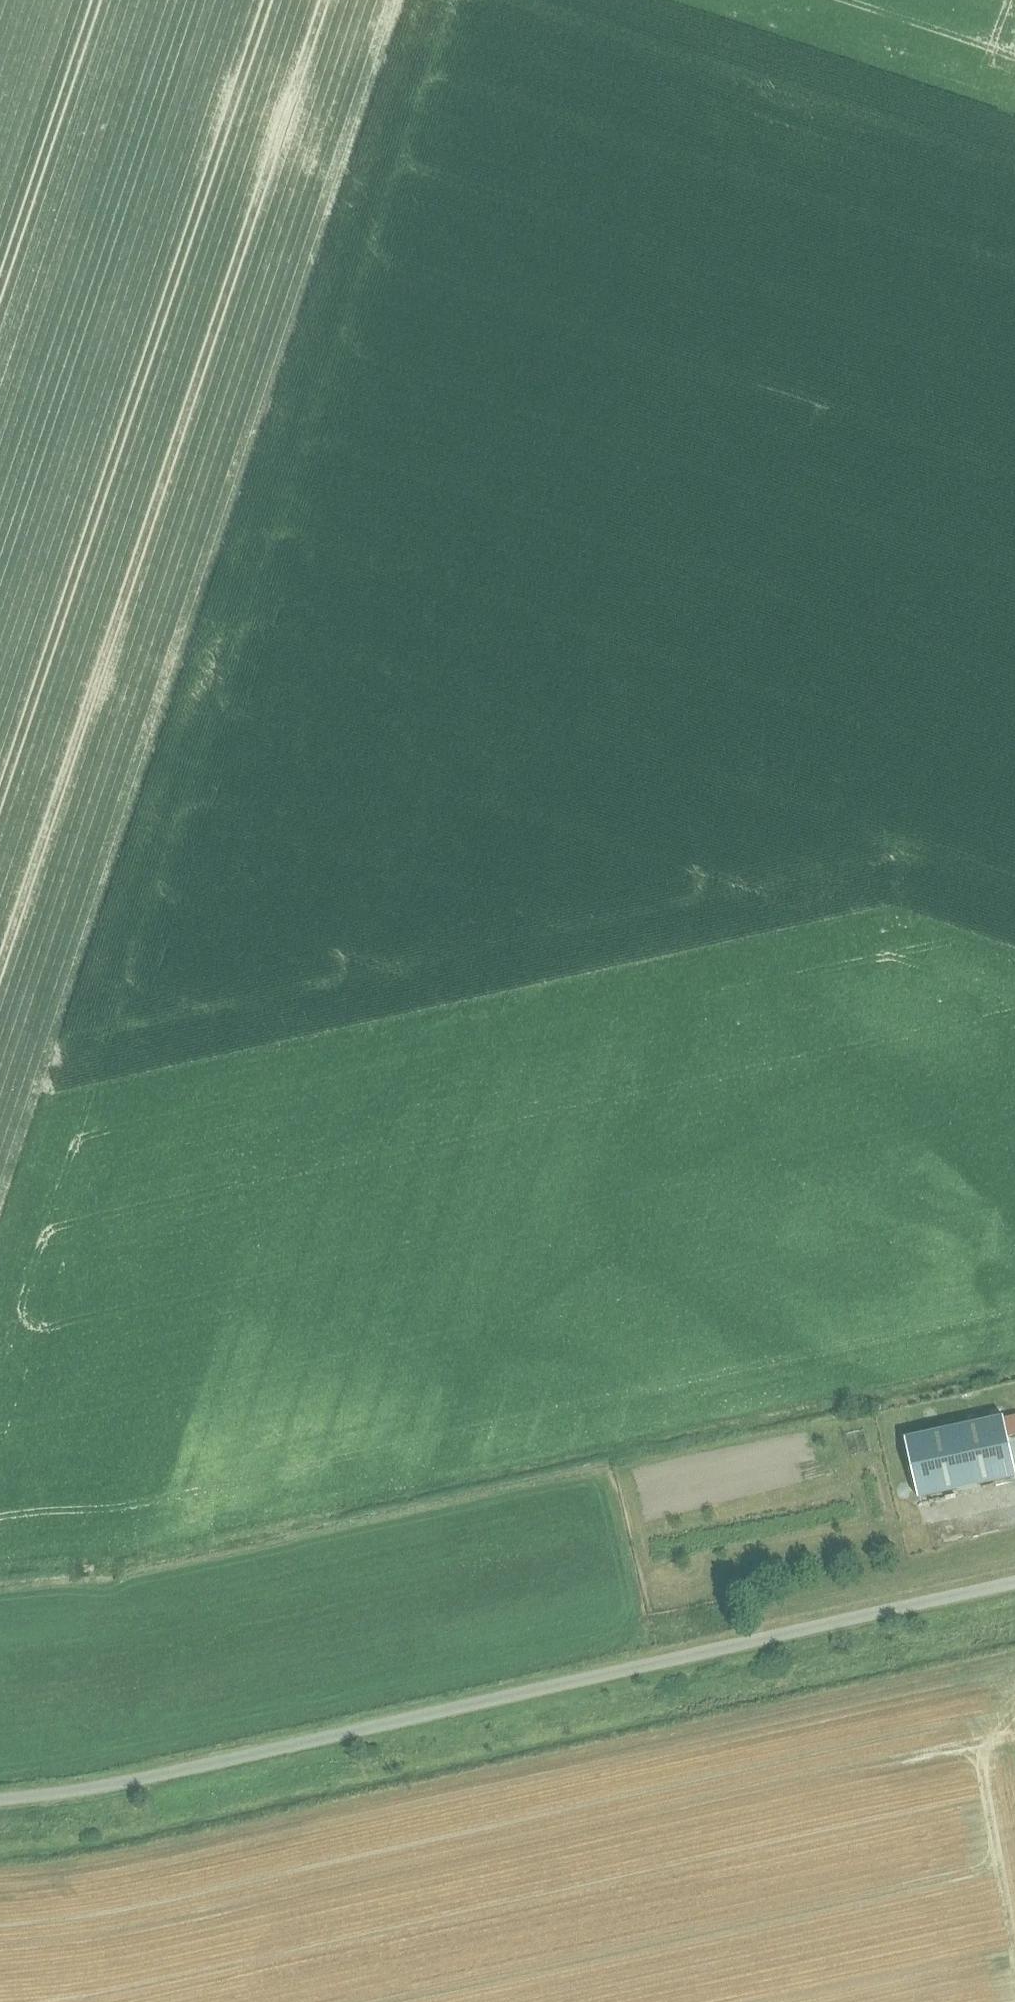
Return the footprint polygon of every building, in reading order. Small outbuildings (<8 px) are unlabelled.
[(1003,1417),(905,1438),(918,1498),(1014,1477),(1014,1468),(1003,1417)]
